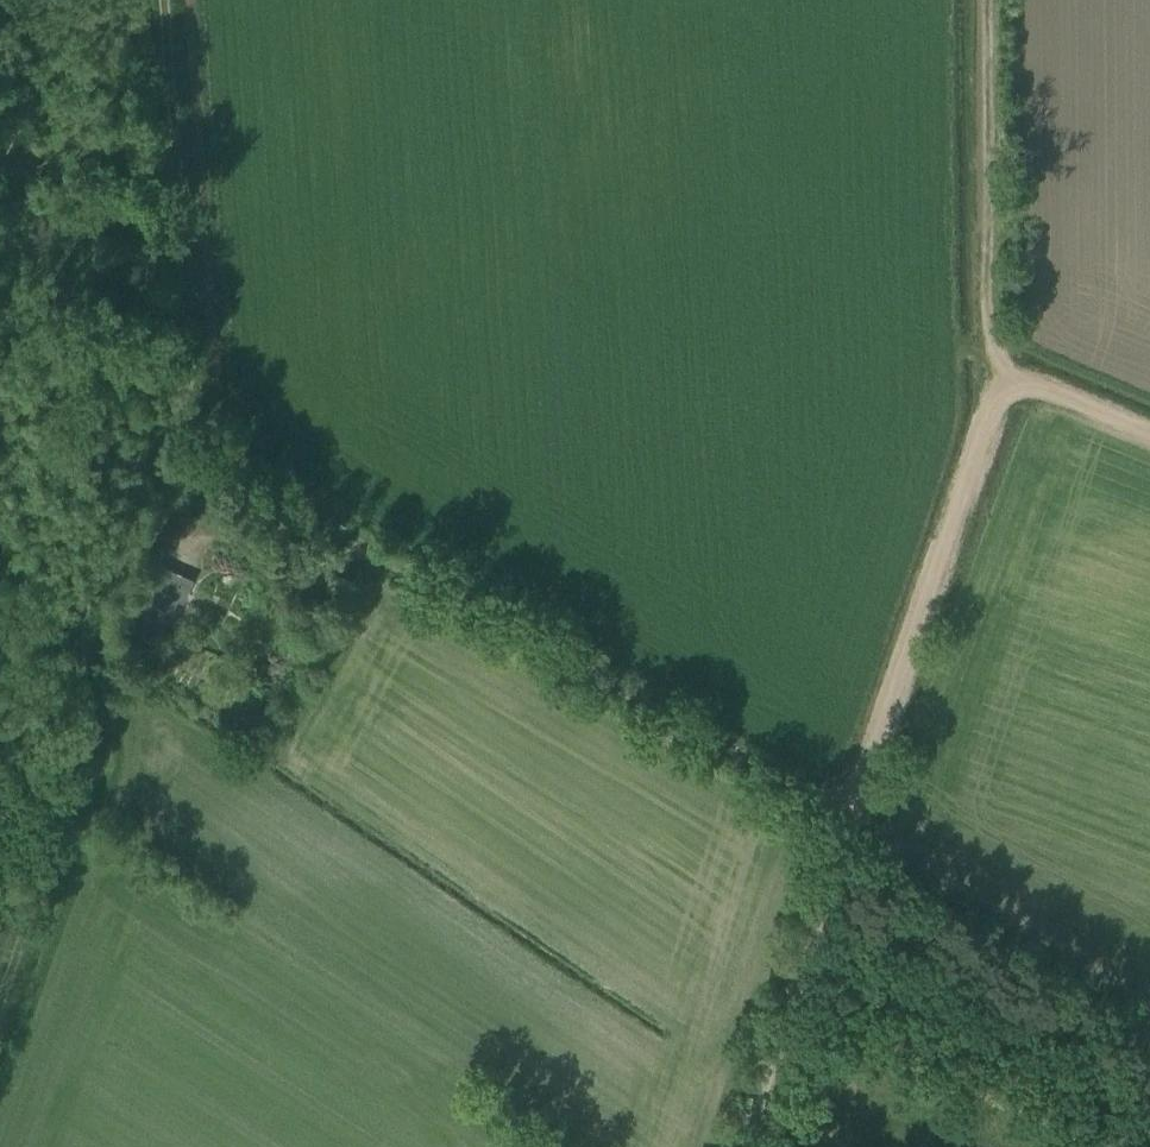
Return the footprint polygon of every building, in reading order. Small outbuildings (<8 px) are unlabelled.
[(170,610),(181,584),(167,578),(170,572),(155,565),(147,585),(153,588),(148,601),(170,610)]
